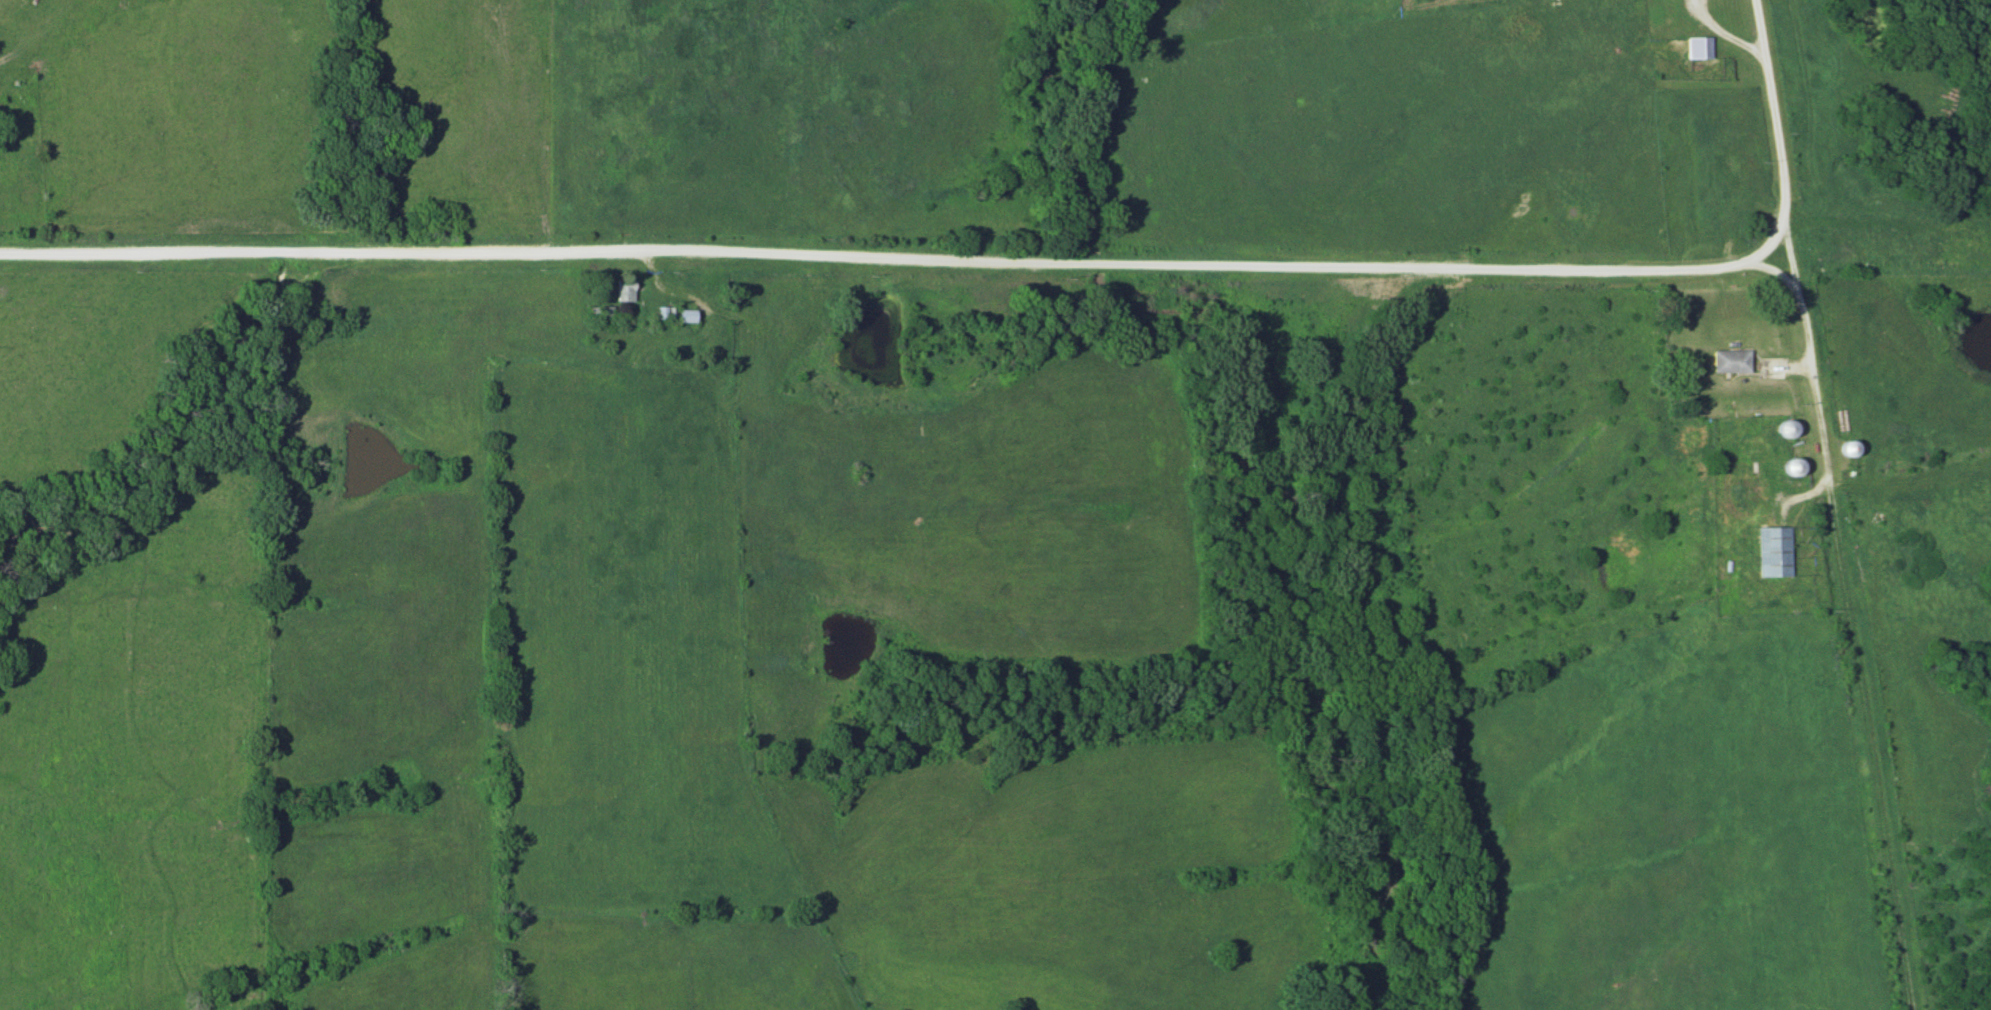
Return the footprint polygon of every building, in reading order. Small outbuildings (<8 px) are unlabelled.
[(1688,58),(1712,58),(1712,35),(1688,35),(1688,58)] [(634,278),(615,278),(615,300),(634,300),(634,278)] [(677,321),(695,321),(695,308),(677,308),(677,321)] [(1716,372),(1753,372),(1753,347),(1716,347),(1716,372)] [(1794,525),(1762,525),(1762,576),(1794,576),(1794,525)]
